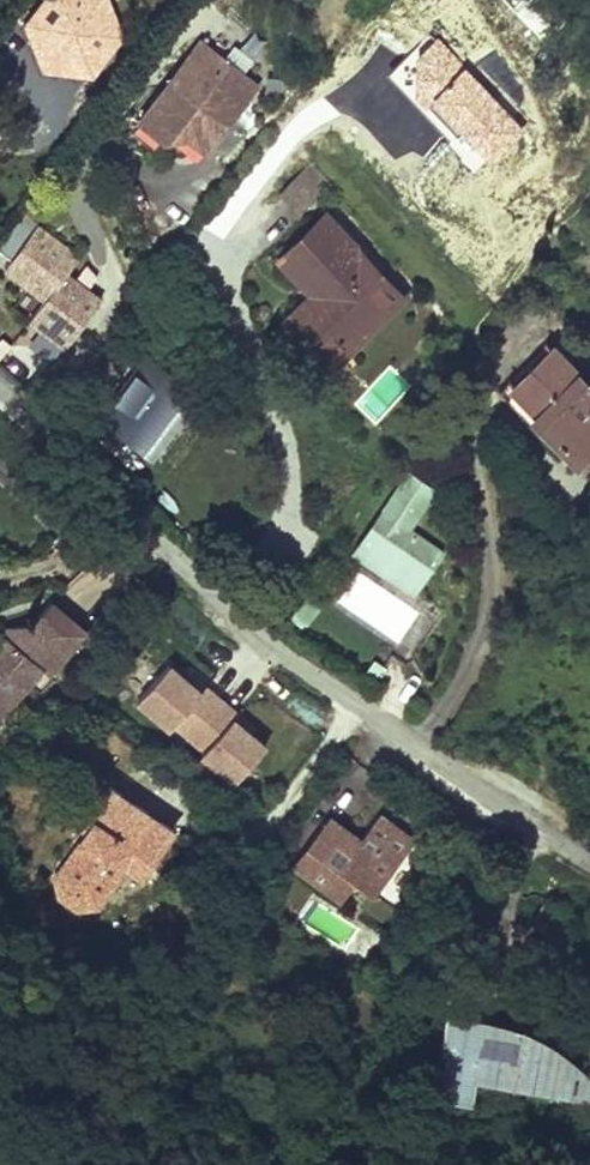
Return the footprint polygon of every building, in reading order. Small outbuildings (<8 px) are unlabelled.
[(36,17),(51,58),(93,65),(121,32),(109,0),(50,0),(36,17)] [(204,37),(196,47),(217,63),(225,54),(204,37)] [(192,131),(209,145),(260,81),(225,54),(217,63),(196,47),(149,106),(173,125),(182,124),(192,131)] [(173,125),(149,106),(142,116),(166,135),(192,131),(182,124),(173,125)] [(310,165),(285,188),(301,206),(326,182),(310,165)] [(69,273),(82,255),(24,214),(0,248),(0,249),(14,259),(4,273),(42,300),(21,330),(60,357),(103,296),(69,273)] [(340,222),(306,257),(337,287),(318,305),(352,341),(405,288),(340,222)] [(514,384),(540,411),(530,420),(553,444),(557,439),(577,460),(589,447),(589,380),(587,383),(553,347),(514,384)] [(145,356),(101,426),(158,461),(202,391),(145,356)] [(414,598),(446,552),(413,529),(439,492),(408,470),(350,553),(414,598)] [(398,644),(419,614),(357,572),(336,602),(398,644)] [(41,615),(78,645),(87,634),(51,604),(41,615)] [(78,645),(41,615),(32,627),(5,629),(6,640),(0,648),(0,703),(10,711),(44,672),(51,678),(78,645)] [(240,782),(273,736),(169,661),(136,707),(240,782)] [(10,711),(0,703),(0,724),(10,711)] [(105,814),(61,872),(65,891),(77,901),(94,898),(134,843),(151,856),(174,824),(117,785),(99,810),(105,814)] [(296,864),(345,900),(358,882),(375,895),(415,839),(380,814),(361,842),(328,819),(296,864)] [(445,1013),(445,1014),(443,1022),(467,1026),(468,1025),(469,1023),(470,1022),(471,1022),(472,1021),(473,1021),(474,1021),(476,1022),(477,1022),(478,1023),(479,1024),(479,1025),(480,1028),(485,1029),(487,1021),(445,1013)] [(527,1033),(508,1026),(502,1024),(487,1021),(485,1029),(480,1028),(479,1025),(479,1024),(478,1023),(477,1022),(476,1022),(474,1021),(473,1021),(472,1021),(471,1022),(470,1022),(469,1023),(468,1025),(467,1026),(443,1022),(430,1103),(470,1109),(474,1085),(475,1078),(589,1098),(589,1080),(588,1078),(574,1063),(560,1052),(550,1045),(540,1039),(531,1035),(527,1033)] [(475,1078),(474,1085),(589,1105),(589,1098),(475,1078)]
